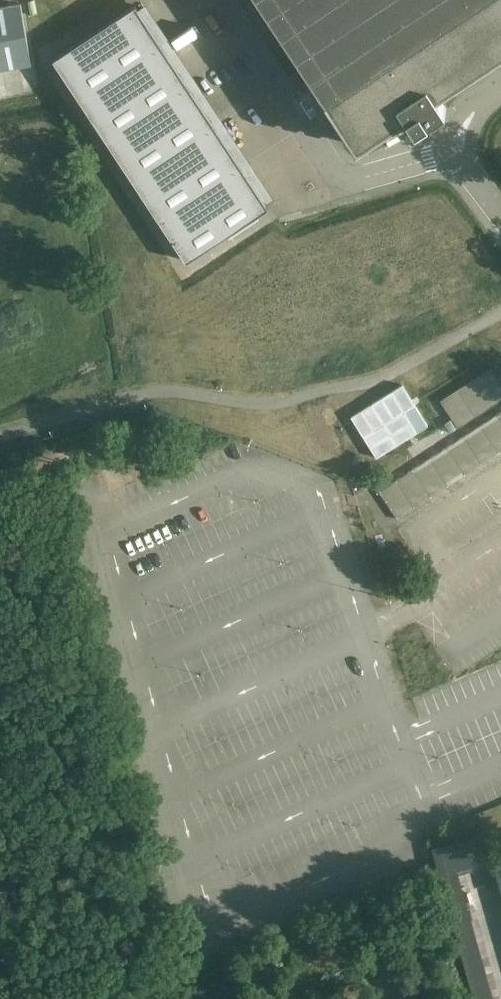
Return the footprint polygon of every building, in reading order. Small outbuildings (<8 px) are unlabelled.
[(328,98),(326,99),(354,142),(356,140),(359,145),(407,114),(417,129),(447,109),(438,95),(437,93),(500,52),(500,0),(263,0),(328,98)] [(0,7),(0,70),(33,64),(22,3),(0,7)] [(136,5),(54,59),(188,261),(269,207),(136,5)] [(440,400),(458,428),(500,400),(500,381),(491,366),(457,389),(440,400)] [(403,386),(351,418),(377,459),(428,427),(403,386)] [(398,519),(500,451),(500,411),(451,445),(380,492),(398,519)] [(397,576),(390,566),(385,569),(391,580),(397,576)]
